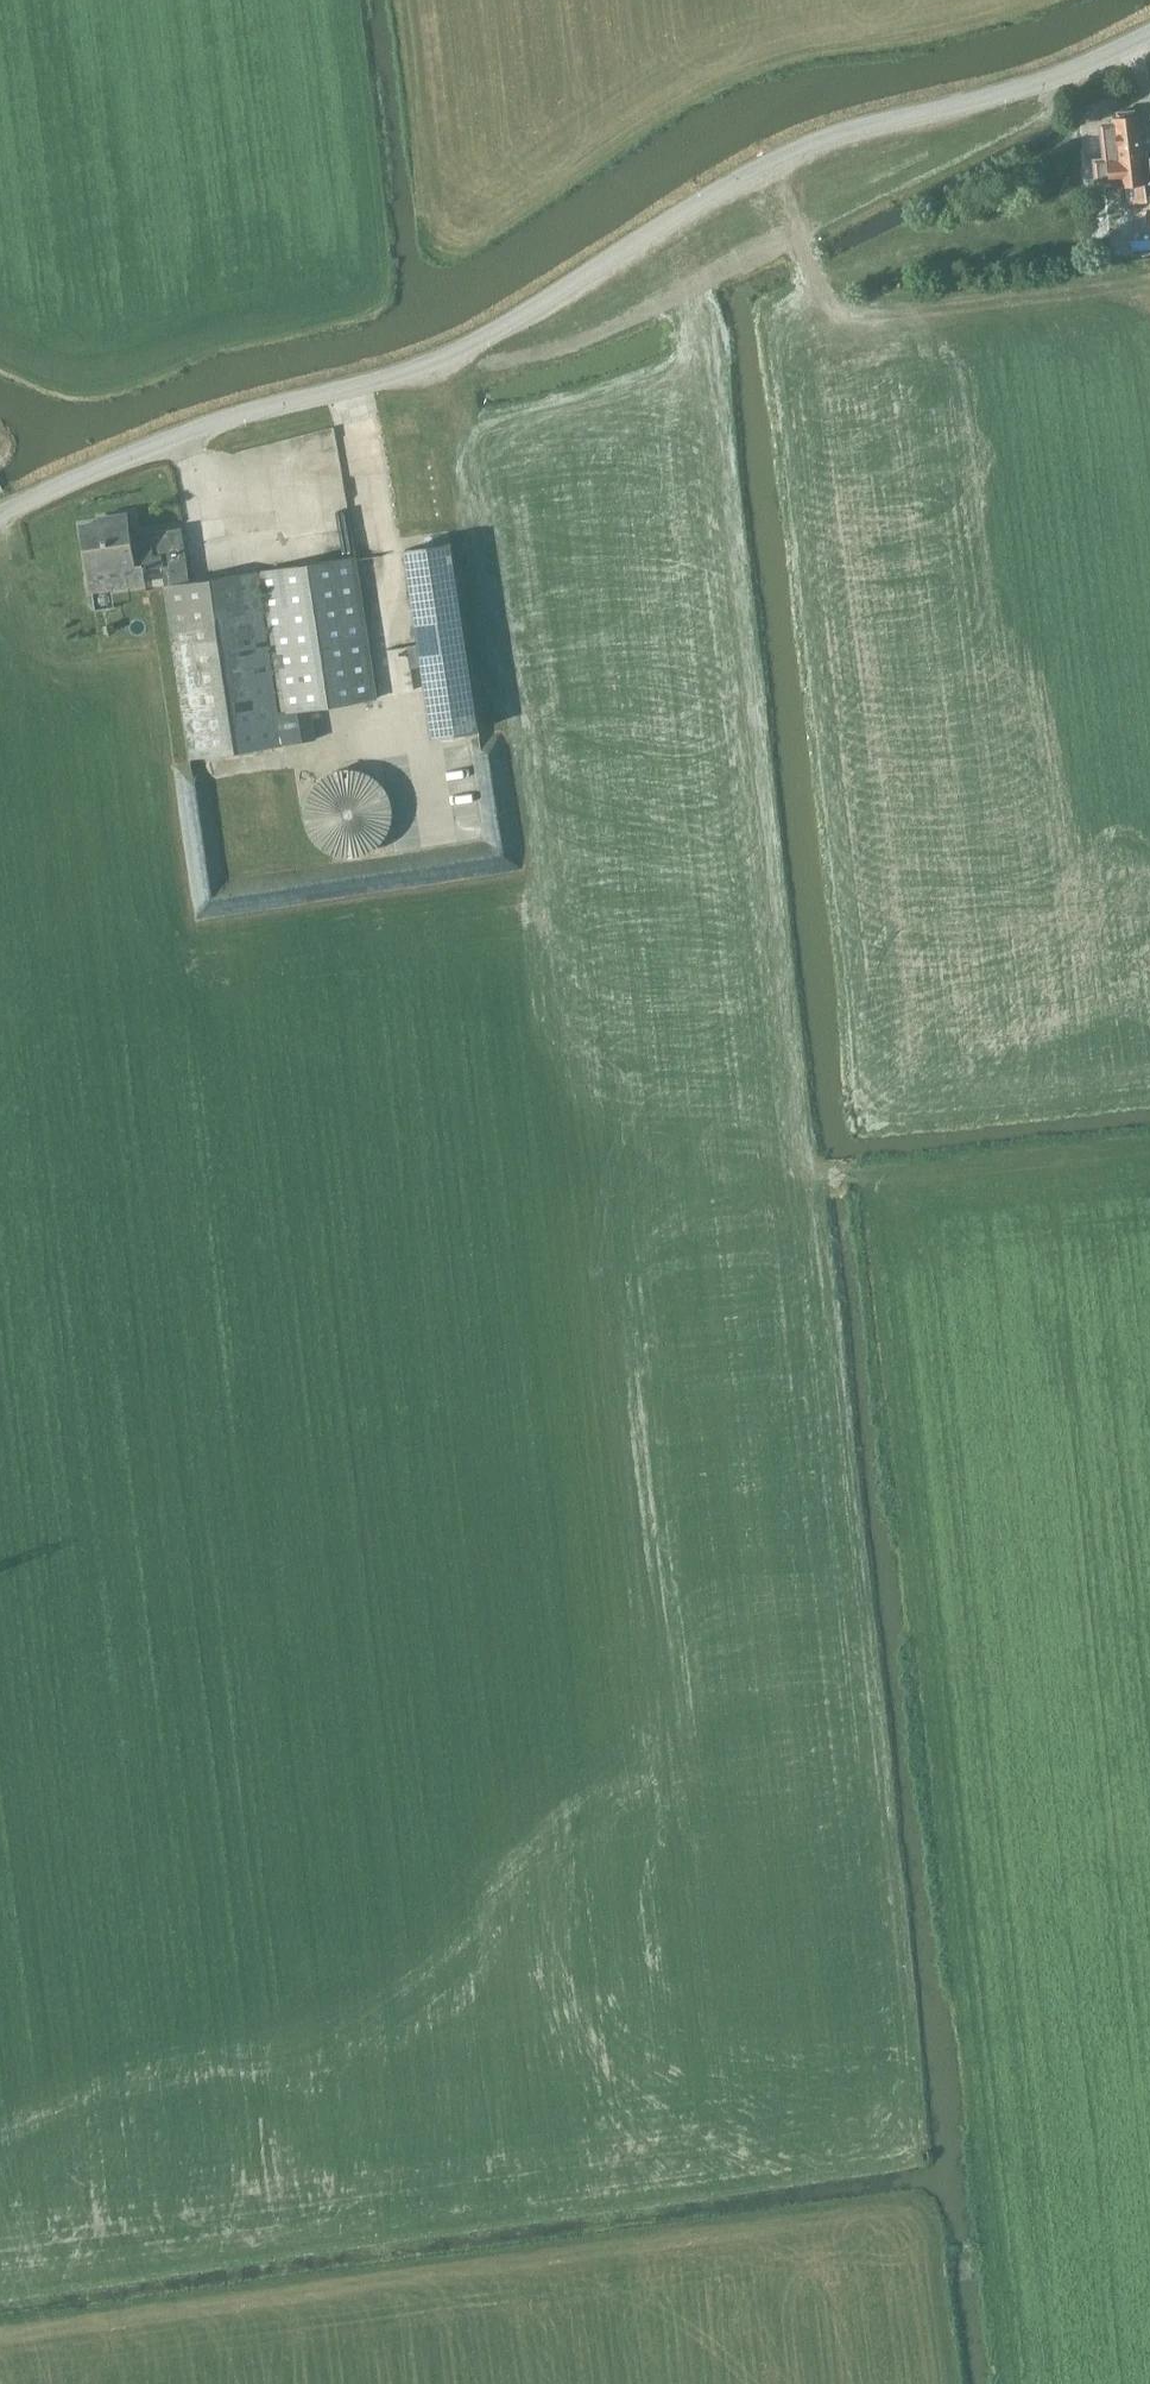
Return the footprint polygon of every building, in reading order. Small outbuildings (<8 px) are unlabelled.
[(1094,159),(1097,183),(1110,182),(1120,181),(1123,201),(1137,200),(1143,199),(1141,183),(1149,182),(1149,154),(1143,155),(1139,116),(1137,117),(1114,119),(1114,122),(1101,124),(1105,158),(1094,159)] [(840,228),(822,236),(827,247),(845,240),(840,228)] [(993,266),(979,268),(980,277),(994,275),(993,266)] [(190,582),(181,527),(148,533),(150,542),(132,544),(127,515),(100,519),(100,523),(81,526),(88,572),(142,564),(143,569),(162,566),(165,585),(164,586),(190,758),(283,744),(258,582),(263,581),(283,712),(377,698),(356,557),(262,571),(262,572),(257,573),(257,572),(190,582)] [(287,522),(267,529),(272,543),(292,535),(287,522)] [(470,546),(420,553),(448,727),(498,719),(470,546)] [(379,844),(384,838),(388,831),(390,824),(391,817),(392,810),(390,802),(388,795),(385,789),(380,783),(375,778),(368,774),(362,771),(354,770),(347,769),(340,770),(332,772),(326,775),(320,780),(315,785),(310,791),(307,798),(305,805),(304,812),(305,819),(307,827),(310,833),(314,840),(319,845),(325,850),(331,853),(338,855),(345,856),(353,856),(360,855),(367,852),(373,848),(379,844)]
